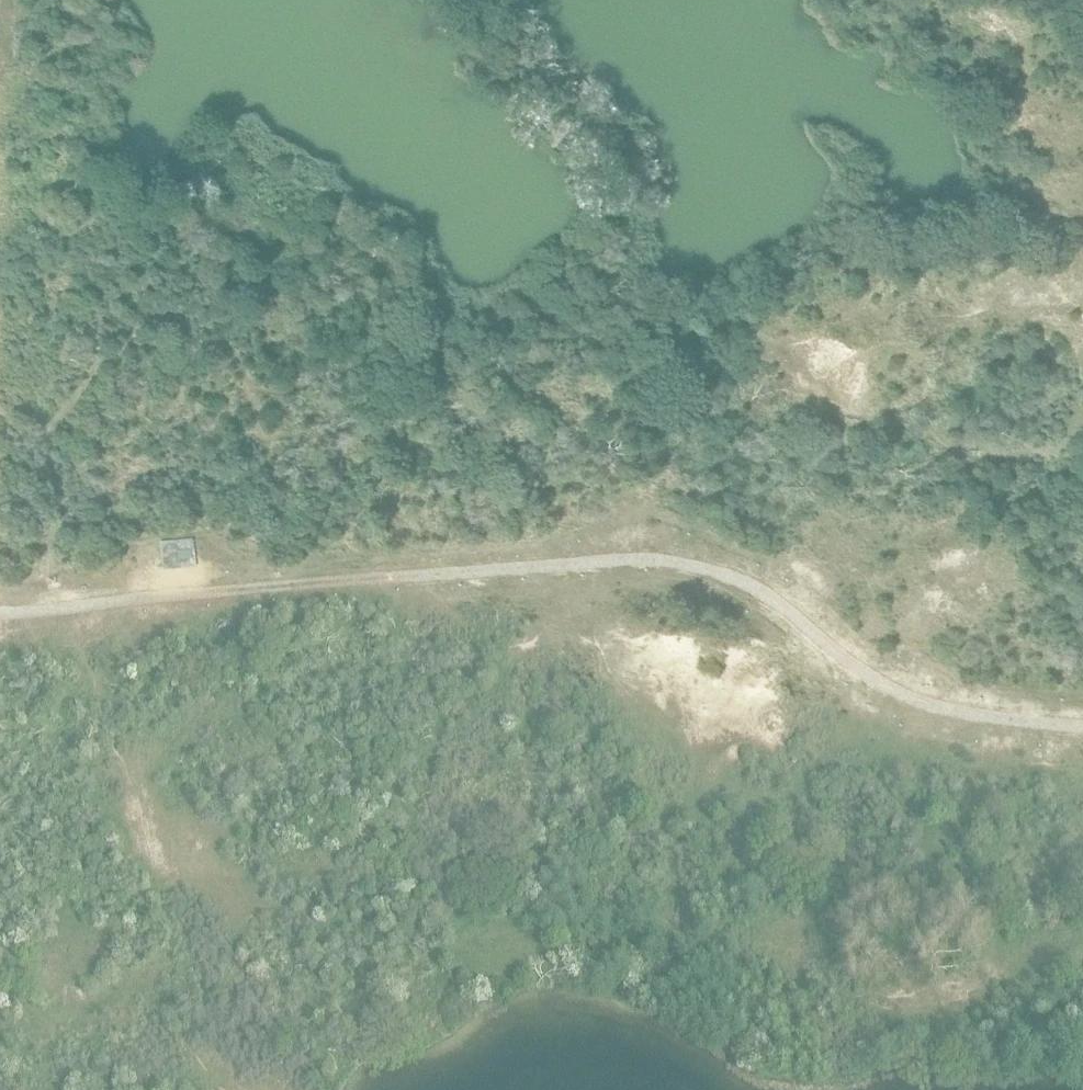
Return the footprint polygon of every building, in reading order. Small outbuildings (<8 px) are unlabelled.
[(196,533),(161,535),(163,565),(199,562),(196,533)]
